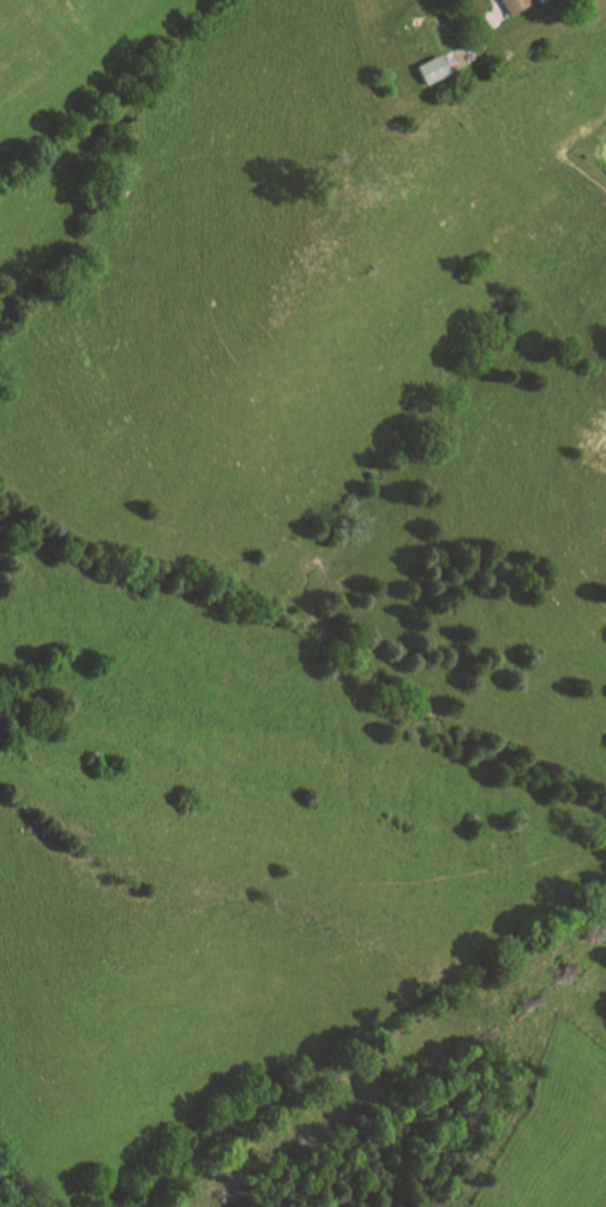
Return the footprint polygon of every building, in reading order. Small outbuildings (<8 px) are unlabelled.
[(505,13),(497,0),(526,0),(527,1),(505,13)] [(437,52),(446,71),(424,83),(414,62),(437,52)]
